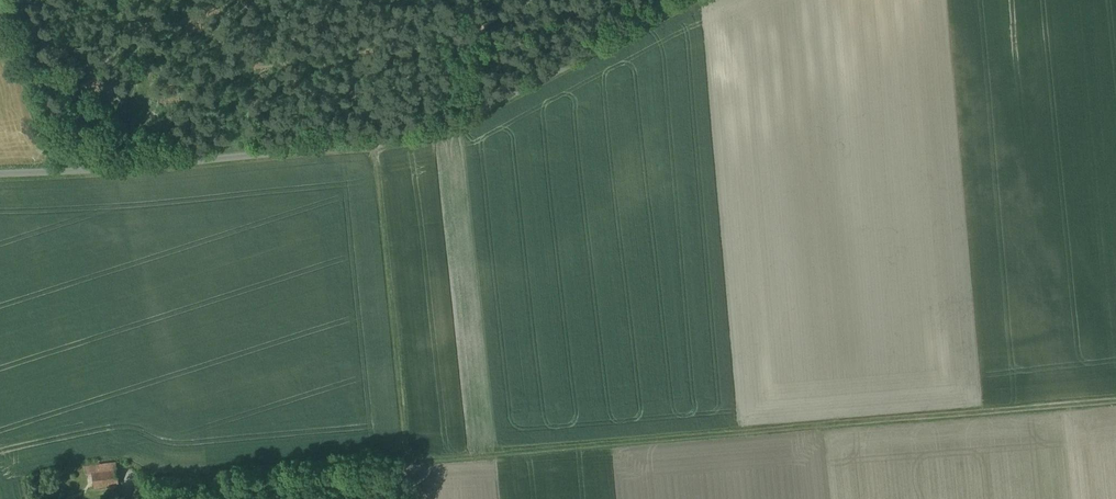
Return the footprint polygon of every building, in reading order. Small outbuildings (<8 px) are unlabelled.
[(115,468),(93,472),(95,487),(117,484),(115,468)]
